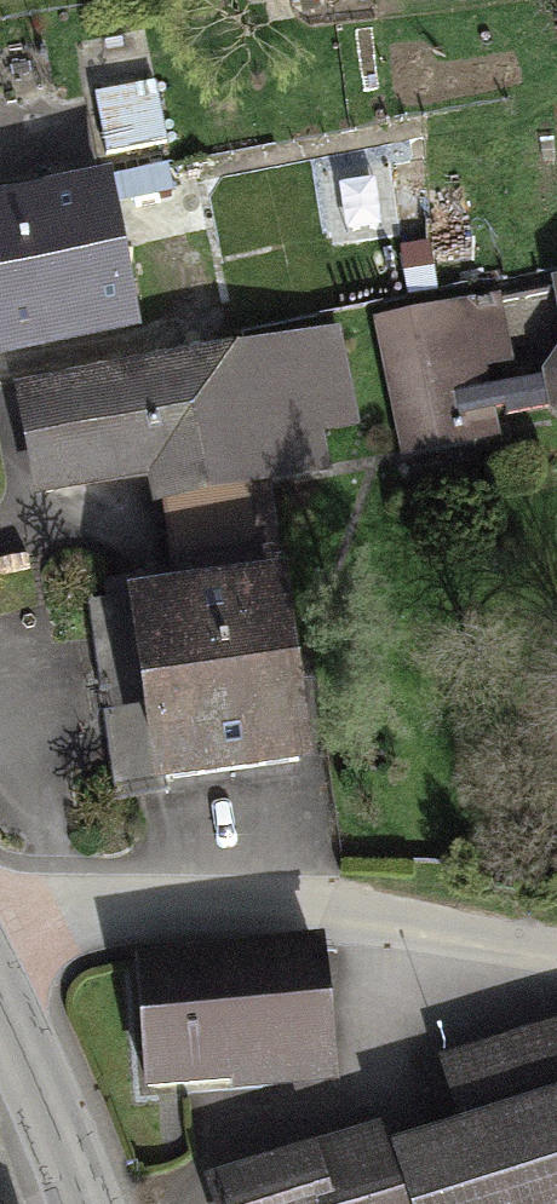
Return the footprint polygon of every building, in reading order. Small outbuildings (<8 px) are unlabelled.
[(154,81),(94,92),(105,151),(165,140),(154,81)] [(0,189),(0,354),(141,329),(112,168),(0,189)] [(541,372),(517,376),(502,293),(375,312),(402,457),(502,433),(499,414),(553,406),(556,409),(556,353),(541,372)] [(340,324),(8,381),(29,501),(153,479),(165,549),(277,530),(269,479),(330,469),(323,427),(357,421),(340,324)] [(283,566),(128,585),(151,782),(307,763),(283,566)] [(323,933),(130,950),(131,966),(143,1093),(336,1076),(323,933)] [(371,1126),(347,1133),(206,1175),(215,1203),(556,1203),(556,1018),(439,1056),(457,1117),(376,1143),(371,1126)]
